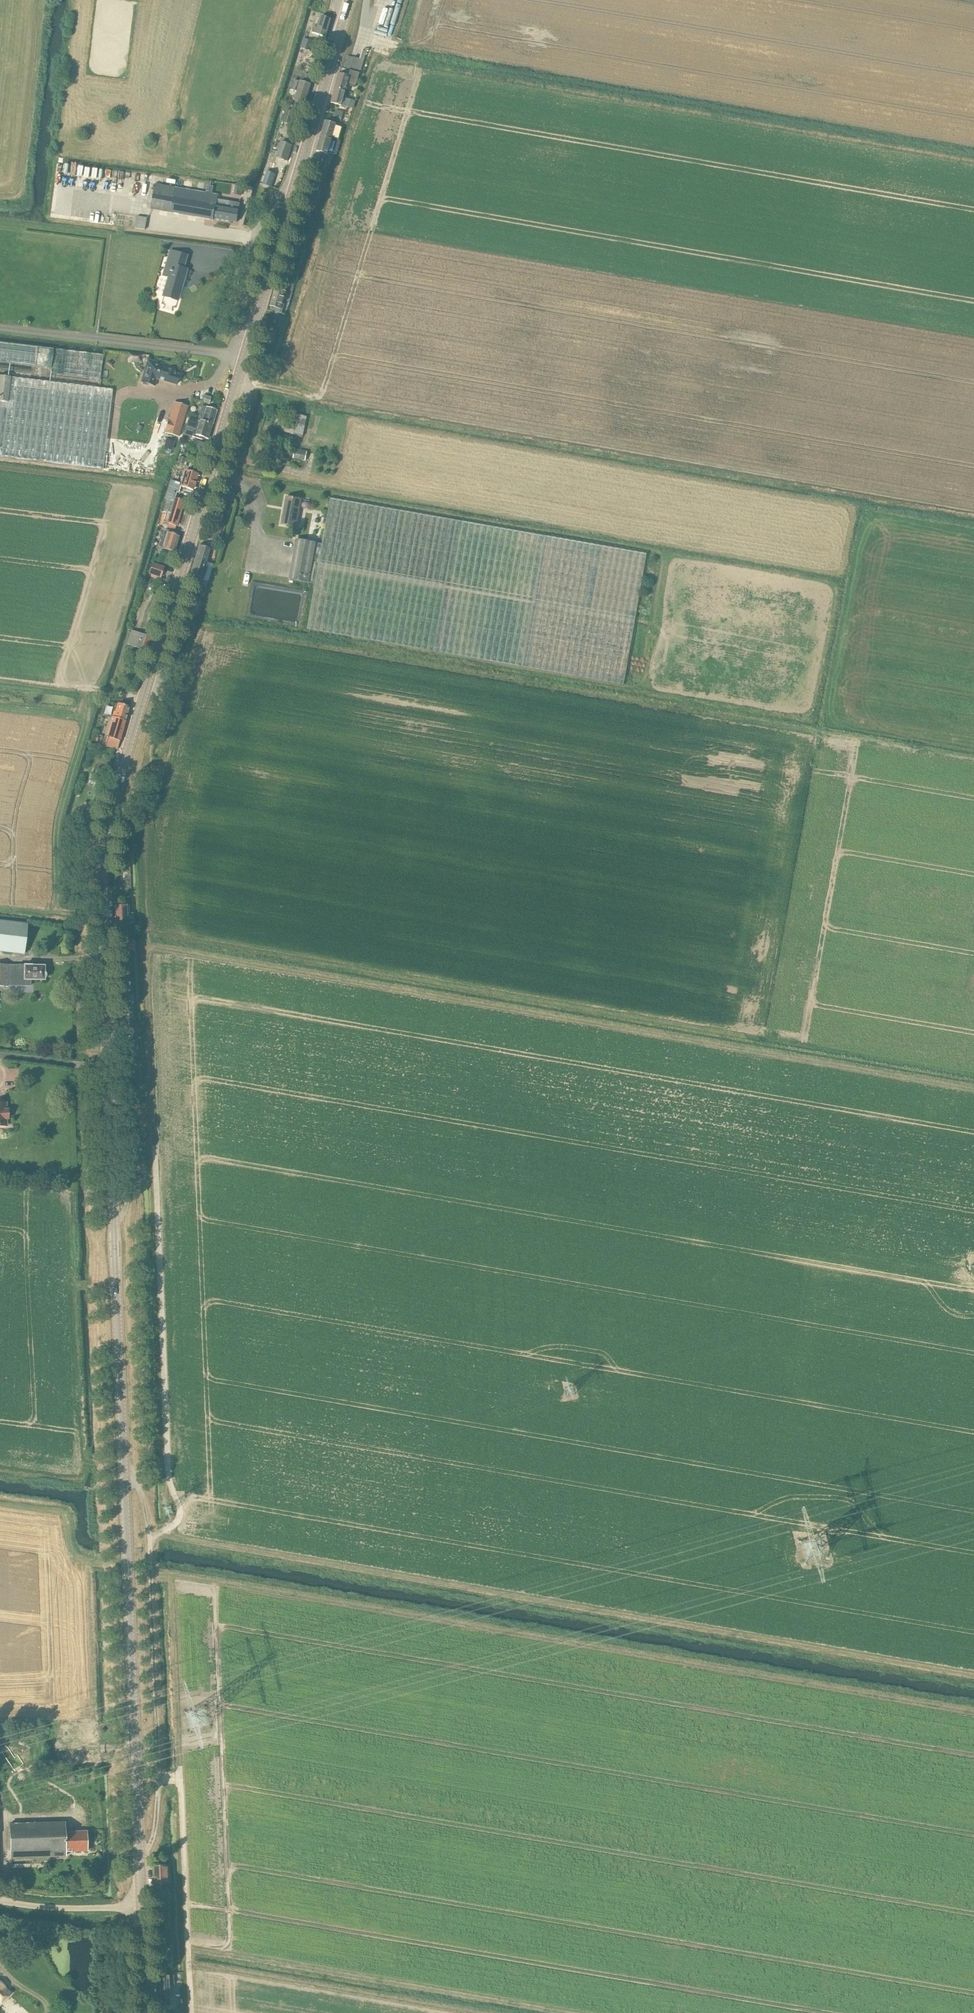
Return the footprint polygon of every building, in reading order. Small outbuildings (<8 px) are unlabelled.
[(326,36),(331,19),(321,16),(317,28),(313,27),(312,32),(326,36)] [(302,42),(300,47),(301,47),(303,48),(306,49),(312,51),(315,42),(309,40),(305,38),(303,38),(302,42)] [(361,71),(366,52),(362,51),(360,59),(353,57),(353,60),(348,58),(345,67),(350,69),(351,68),(361,71)] [(335,87),(345,90),(347,83),(356,85),(359,72),(350,70),(348,75),(339,73),(335,87)] [(305,103),(310,85),(300,82),(296,95),(294,95),(293,99),(295,100),(305,103)] [(343,98),(345,90),(335,87),(331,102),(346,106),(349,107),(351,100),(343,98)] [(291,124),(295,112),(286,109),(282,121),(291,124)] [(333,119),(341,121),(343,112),(335,110),(333,119)] [(321,135),(320,135),(331,139),(336,125),(336,124),(334,123),(325,121),(321,135)] [(320,135),(316,150),(319,151),(327,154),(327,153),(332,154),(335,155),(339,141),(331,139),(320,135)] [(287,161),(292,146),(281,142),(276,157),(287,161)] [(267,172),(263,184),(272,187),(276,175),(267,172)] [(226,208),(215,206),(217,195),(155,184),(151,209),(171,212),(170,213),(212,220),(213,218),(236,222),(238,210),(239,203),(227,201),(226,208)] [(305,205),(312,207),(314,198),(308,196),(305,205)] [(146,230),(147,218),(138,217),(136,228),(146,230)] [(178,301),(180,295),(188,269),(183,268),(187,255),(170,250),(162,275),(168,277),(162,296),(178,301)] [(269,328),(265,340),(274,343),(277,331),(269,328)] [(50,368),(51,368),(50,373),(99,379),(103,355),(0,343),(0,362),(50,368)] [(127,361),(141,362),(141,354),(128,352),(127,361)] [(147,360),(141,382),(155,386),(156,379),(176,385),(176,384),(179,375),(174,373),(174,372),(169,370),(170,366),(147,360)] [(102,469),(112,389),(0,376),(0,457),(102,469)] [(209,404),(211,398),(203,395),(202,395),(201,402),(209,404)] [(178,438),(187,406),(173,402),(168,421),(171,422),(167,436),(178,438)] [(198,420),(212,425),(216,411),(203,406),(198,420)] [(303,436),(307,417),(300,415),(298,422),(286,418),(282,430),(282,432),(293,435),(294,434),(303,436)] [(212,425),(198,420),(188,417),(185,427),(194,429),(192,436),(199,439),(200,436),(208,438),(212,425)] [(172,451),(175,442),(165,439),(163,449),(172,451)] [(295,449),(293,459),(305,461),(307,452),(295,449)] [(179,456),(177,462),(183,465),(186,458),(179,456)] [(182,478),(181,484),(180,486),(192,490),(197,474),(185,471),(182,478)] [(180,486),(181,484),(172,481),(170,481),(165,498),(173,501),(173,502),(167,499),(163,512),(166,513),(163,522),(167,523),(175,526),(183,501),(174,499),(176,492),(178,492),(180,486)] [(223,493),(222,497),(228,499),(228,498),(233,500),(236,490),(234,489),(231,488),(231,487),(226,485),(223,493)] [(296,527),(301,499),(286,497),(281,524),(296,527)] [(646,554),(545,535),(330,498),(322,544),(316,543),(316,542),(296,539),(289,579),(308,583),(315,584),(307,629),(623,685),(646,554)] [(211,526),(207,538),(218,542),(221,530),(221,529),(223,524),(213,521),(211,526)] [(174,551),(179,536),(167,532),(162,547),(174,551)] [(199,545),(195,559),(205,562),(209,548),(210,546),(204,544),(203,547),(199,545)] [(160,578),(163,567),(151,564),(149,575),(160,578)] [(185,603),(179,621),(184,623),(186,623),(188,618),(185,618),(187,612),(189,605),(185,603)] [(179,623),(174,641),(180,643),(185,625),(179,623)] [(146,651),(151,638),(131,630),(126,644),(146,651)] [(117,749),(129,707),(117,704),(113,718),(111,718),(106,737),(108,737),(106,746),(117,749)] [(97,733),(104,734),(106,727),(100,725),(97,733)] [(117,906),(114,906),(115,914),(115,929),(121,928),(121,929),(121,936),(125,935),(125,929),(125,928),(126,928),(126,925),(125,913),(128,913),(128,905),(125,905),(117,906)] [(26,924),(0,921),(0,952),(23,954),(26,924)] [(131,940),(120,940),(120,952),(133,951),(133,943),(132,940),(131,940)] [(0,965),(0,986),(30,987),(30,980),(44,980),(44,979),(45,977),(44,970),(44,966),(32,966),(32,965),(23,965),(0,965)] [(120,1029),(132,1029),(132,1012),(120,1013),(120,1029)] [(124,1054),(128,1054),(135,1054),(135,1044),(123,1045),(124,1054)] [(78,1759),(69,1759),(69,1769),(79,1769),(78,1759)] [(65,1831),(65,1822),(9,1824),(10,1858),(66,1856),(66,1851),(87,1851),(86,1831),(65,1831)] [(155,1883),(170,1883),(169,1865),(165,1866),(155,1866),(155,1883)] [(172,1892),(163,1892),(163,1905),(172,1905),(172,1892)] [(163,1913),(156,1913),(157,1929),(170,1928),(169,1919),(163,1919),(163,1913)] [(160,1999),(162,1999),(170,1998),(170,1984),(175,1984),(174,1975),(170,1975),(159,1975),(160,1999)] [(8,1995),(10,1993),(0,1981),(0,2002),(8,1995)]
